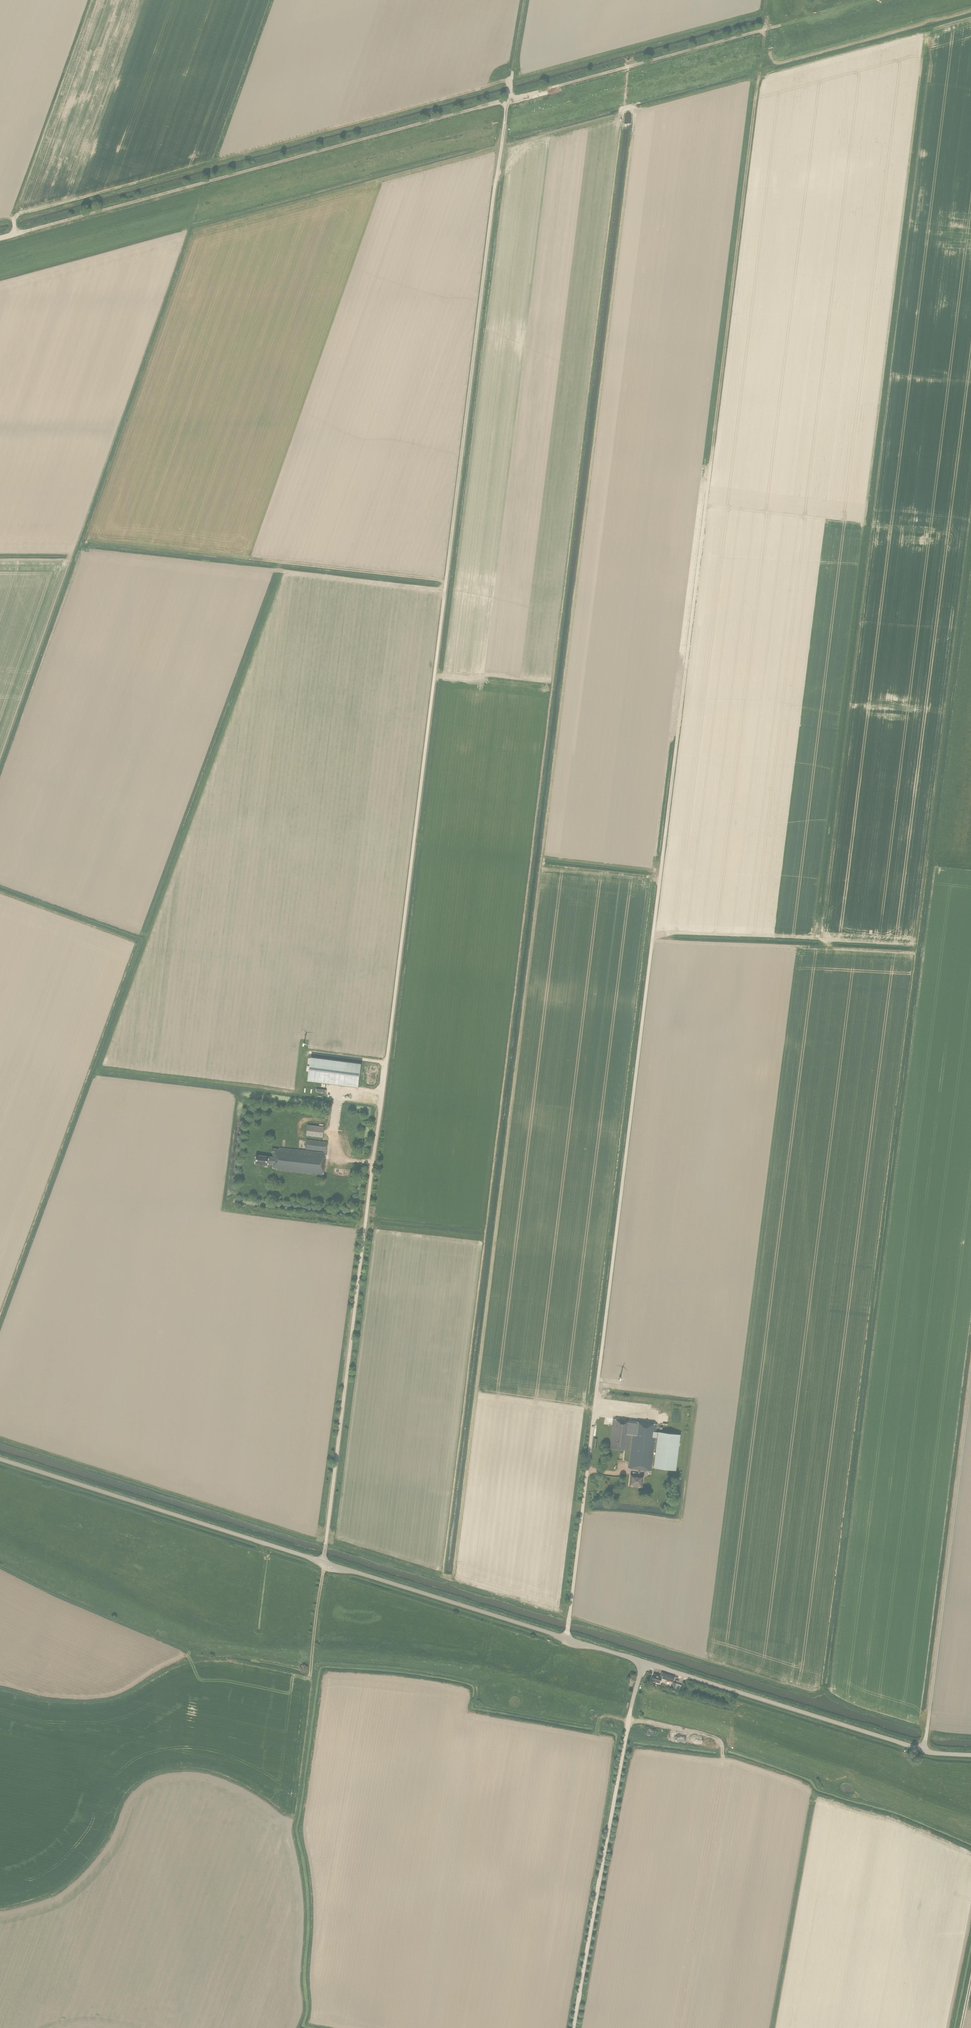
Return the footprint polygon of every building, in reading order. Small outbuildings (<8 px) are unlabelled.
[(308,1080),(310,1080),(358,1087),(361,1064),(311,1057),(309,1066),(307,1066),(306,1071),(309,1071),(308,1080)] [(324,1126),(307,1124),(306,1136),(323,1138),(324,1126)] [(327,1142),(307,1139),(306,1149),(324,1151),(323,1153),(279,1148),(279,1149),(272,1148),(272,1152),(274,1152),(273,1157),(256,1155),(255,1163),(268,1165),(269,1163),(273,1164),(273,1168),(277,1168),(277,1170),(323,1175),(327,1142)] [(613,1419),(610,1448),(629,1450),(631,1434),(632,1434),(628,1468),(651,1471),(655,1437),(658,1437),(655,1467),(675,1470),(679,1434),(656,1431),(657,1423),(613,1419)] [(640,1471),(638,1471),(637,1475),(630,1474),(629,1485),(642,1487),(643,1476),(640,1476),(640,1471)] [(675,1676),(661,1672),(660,1676),(653,1674),(651,1680),(659,1683),(661,1678),(673,1682),(675,1676)]
